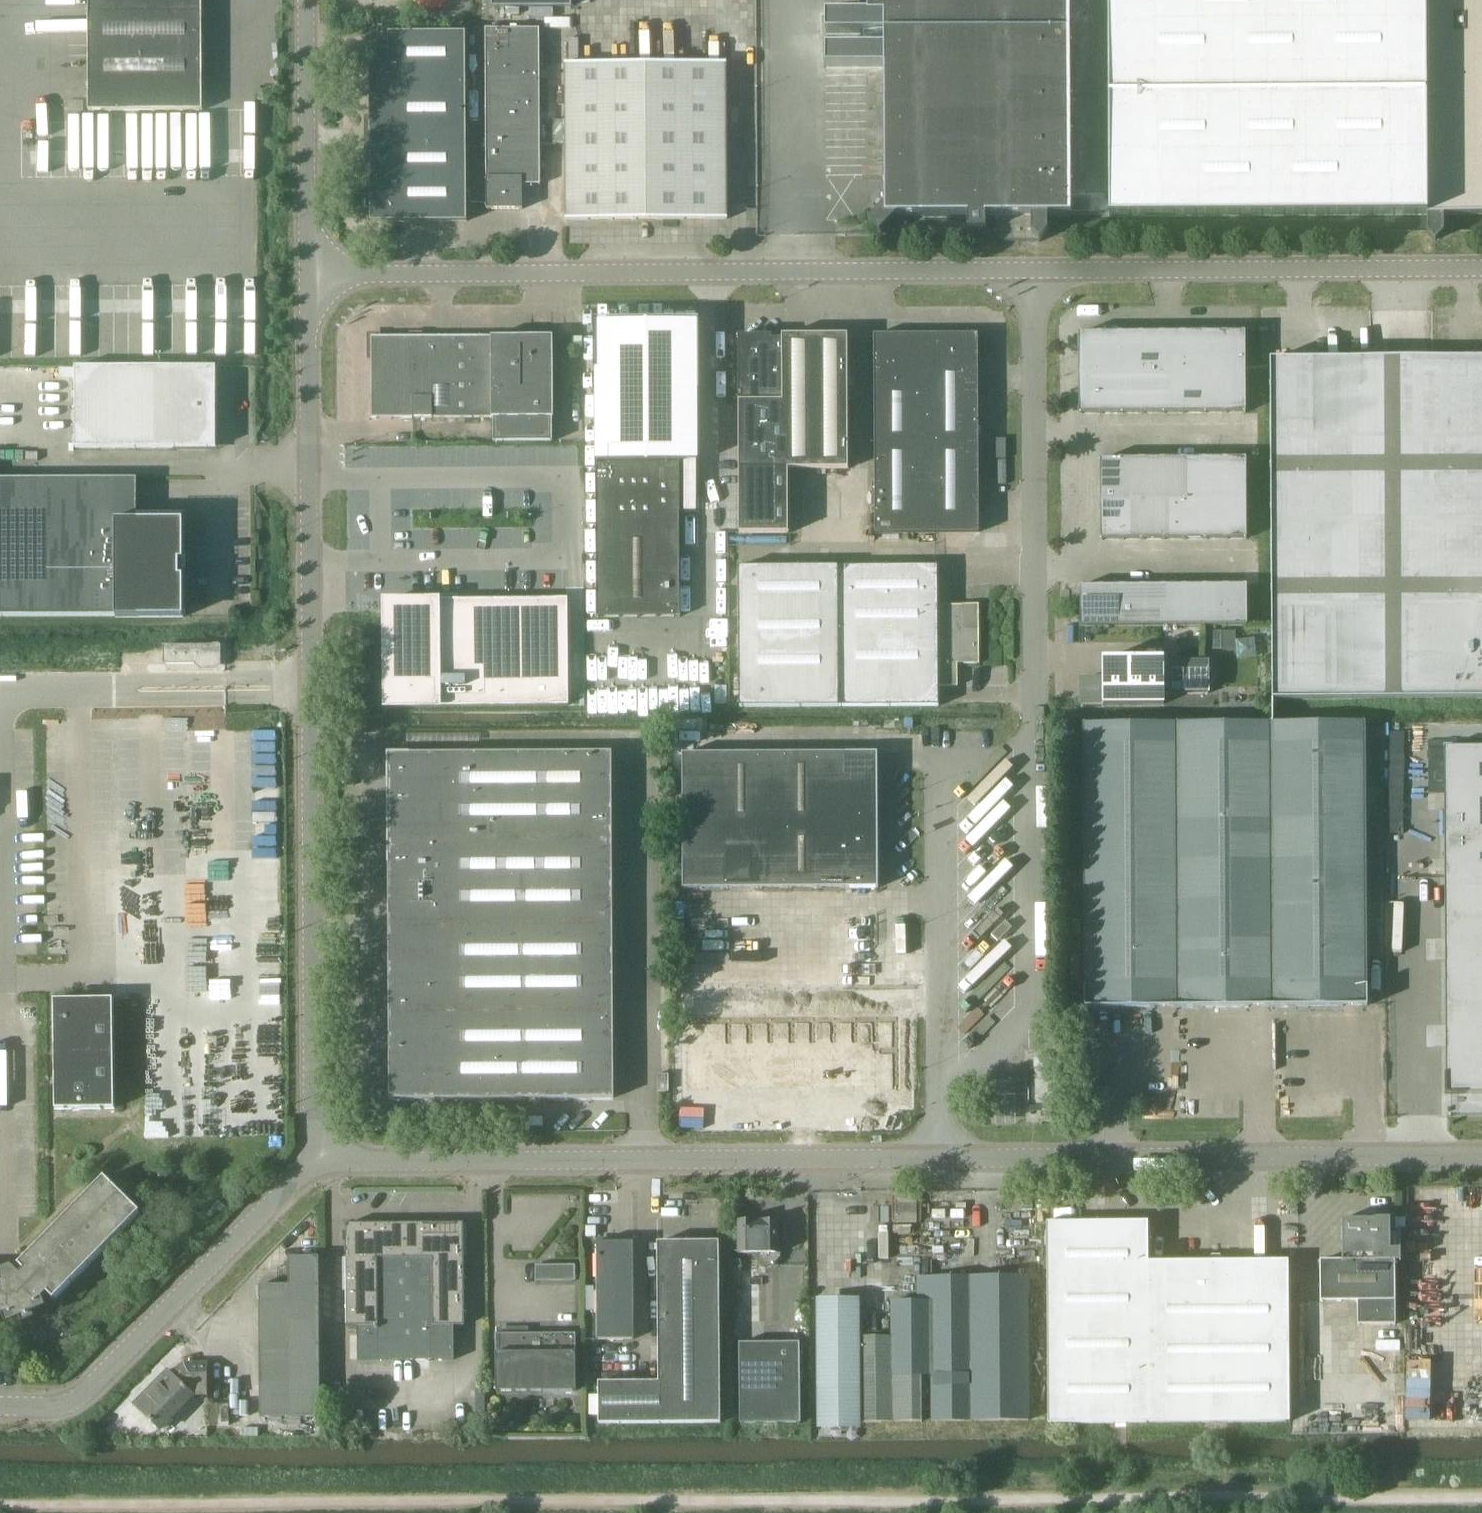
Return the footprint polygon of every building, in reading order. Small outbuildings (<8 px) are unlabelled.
[(203,109),(203,0),(90,0),(90,110),(203,109)] [(859,15),(826,15),(826,34),(885,34),(885,48),(827,48),(827,68),(887,68),(887,187),(879,195),(887,203),(870,220),(882,231),(899,214),(907,222),(913,216),(996,216),(1050,215),(1077,215),(1075,0),(859,0),(859,15)] [(1116,215),(1428,214),(1444,213),(1481,213),(1481,0),(1114,0),(1116,215)] [(525,182),(543,182),(541,27),(487,28),(489,207),(525,207),(525,182)] [(371,127),(467,126),(466,31),(389,32),(390,49),(371,49),(371,127)] [(568,62),(568,210),(568,218),(728,217),(727,62),(568,62)] [(468,221),(467,208),(467,126),(371,127),(372,221),(468,221)] [(596,363),(595,363),(595,370),(597,370),(597,616),(681,616),(680,541),(680,511),(685,511),(685,495),(680,495),(680,462),(699,462),(698,392),(700,392),(700,385),(699,385),(698,363),(698,323),(698,321),(696,321),(598,321),(596,321),(596,323),(596,363)] [(1246,412),(1246,331),(1079,332),(1080,413),(1246,412)] [(876,532),(979,532),(979,334),(875,334),(876,532)] [(848,335),(772,335),(739,335),(740,393),(742,393),(742,400),(740,400),(740,532),(789,532),(789,468),(849,468),(848,335)] [(494,416),(494,440),(494,441),(553,440),(553,416),(554,416),(553,336),(373,336),(373,416),(494,416)] [(573,346),(582,346),(582,336),(573,336),(573,346)] [(1275,697),(1481,698),(1481,357),(1272,357),(1275,697)] [(77,446),(217,446),(218,366),(77,365),(77,446)] [(1246,458),(1101,458),(1101,538),(1247,538),(1246,458)] [(184,519),(117,519),(117,478),(0,477),(0,616),(184,616),(184,576),(180,576),(180,560),(184,560),(184,519)] [(958,662),(979,662),(979,628),(964,629),(964,604),(938,604),(938,565),(740,566),(741,706),(939,705),(939,684),(958,684),(958,662)] [(1247,583),(1080,584),(1081,625),(1247,625),(1247,583)] [(429,600),(386,601),(387,679),(386,679),(386,707),(569,706),(568,598),(429,600)] [(1236,631),(1207,631),(1207,649),(1236,649),(1236,631)] [(200,663),(202,665),(215,665),(218,662),(218,644),(166,645),(167,663),(200,663)] [(1166,704),(1166,661),(1166,660),(1105,660),(1105,680),(1083,680),(1083,704),(1166,704)] [(1166,704),(1210,704),(1210,681),(1211,681),(1214,678),(1215,674),(1214,671),(1211,668),(1210,668),(1210,665),(1201,665),(1201,660),(1166,661),(1166,704)] [(1468,719),(1468,746),(1446,746),(1446,740),(1430,740),(1430,780),(1444,780),(1446,1092),(1481,1092),(1481,719),(1468,719)] [(1176,723),(1179,1006),(1272,1005),(1270,722),(1176,723)] [(1270,722),(1272,1005),(1366,1004),(1366,722),(1270,722)] [(1179,1006),(1176,723),(1083,723),(1084,1006),(1179,1006)] [(391,1098),(614,1096),(613,752),(390,752),(391,1098)] [(878,752),(683,753),(684,888),(879,887),(878,752)] [(56,1108),(116,1108),(114,997),(54,998),(56,1108)] [(837,1020),(817,1021),(817,1057),(837,1057),(837,1020)] [(857,1021),(837,1020),(837,1057),(857,1057),(857,1021)] [(877,1020),(857,1021),(857,1057),(877,1056),(877,1020)] [(897,1020),(877,1020),(877,1056),(897,1056),(897,1020)] [(717,1021),(697,1021),(697,1057),(717,1057),(717,1021)] [(737,1021),(717,1021),(717,1057),(737,1057),(737,1021)] [(757,1021),(737,1021),(737,1057),(757,1057),(757,1021)] [(777,1021),(757,1021),(757,1057),(777,1057),(777,1021)] [(797,1021),(777,1021),(777,1057),(797,1057),(797,1021)] [(817,1021),(797,1021),(797,1057),(817,1057),(817,1021)] [(877,1056),(857,1057),(857,1093),(877,1092),(877,1056)] [(897,1056),(877,1056),(877,1092),(897,1092),(897,1056)] [(717,1057),(697,1057),(697,1093),(717,1093),(717,1057)] [(737,1057),(717,1057),(717,1093),(737,1093),(737,1057)] [(757,1057),(737,1057),(737,1093),(757,1093),(757,1057)] [(777,1057),(757,1057),(757,1093),(777,1093),(777,1057)] [(797,1057),(777,1057),(777,1093),(797,1093),(797,1057)] [(817,1057),(797,1057),(797,1093),(817,1093),(817,1057)] [(837,1057),(817,1057),(817,1093),(837,1093),(837,1057)] [(857,1057),(837,1057),(837,1093),(857,1093),(857,1057)] [(1032,1105),(1060,1104),(1060,1057),(1032,1057),(1032,1105)] [(659,1089),(662,1089),(670,1089),(670,1072),(659,1072),(659,1089)] [(4,1315),(8,1324),(21,1318),(24,1324),(36,1318),(34,1312),(48,1307),(44,1298),(49,1292),(55,1298),(141,1211),(132,1203),(105,1176),(29,1253),(19,1264),(24,1269),(18,1275),(16,1275),(15,1273),(6,1277),(6,1279),(4,1282),(0,1282),(0,1315),(4,1315)] [(1390,1217),(1342,1217),(1342,1250),(1348,1250),(1348,1259),(1320,1259),(1321,1300),(1358,1299),(1358,1323),(1395,1323),(1395,1299),(1395,1259),(1399,1259),(1399,1260),(1401,1260),(1401,1248),(1390,1248),(1390,1217)] [(1405,1226),(1405,1217),(1395,1217),(1395,1226),(1405,1226)] [(1169,1421),(1167,1259),(1148,1260),(1147,1219),(1046,1220),(1048,1422),(1169,1421)] [(738,1221),(738,1253),(779,1253),(778,1221),(738,1221)] [(347,1223),(347,1325),(359,1325),(359,1359),(455,1359),(455,1324),(465,1324),(464,1223),(347,1223)] [(586,1226),(586,1236),(596,1236),(596,1226),(586,1226)] [(598,1338),(634,1338),(633,1241),(597,1242),(598,1338)] [(659,1381),(660,1423),(720,1422),(719,1241),(658,1241),(659,1381)] [(321,1414),(319,1256),(290,1256),(290,1284),(260,1284),(261,1415),(321,1414)] [(1167,1259),(1169,1421),(1290,1420),(1288,1258),(1167,1259)] [(535,1281),(575,1281),(575,1265),(535,1265),(535,1281)] [(917,1300),(906,1300),(890,1300),(891,1335),(859,1335),(859,1421),(922,1421),(921,1374),(931,1374),(931,1420),(1028,1419),(1027,1275),(917,1276),(917,1300)] [(859,1421),(858,1335),(858,1301),(818,1301),(819,1421),(859,1421)] [(496,1332),(496,1391),(576,1390),(576,1331),(496,1332)] [(799,1343),(740,1343),(741,1422),(800,1422),(799,1343)] [(208,1363),(185,1362),(174,1373),(169,1369),(135,1403),(160,1428),(195,1393),(208,1393),(208,1363)] [(660,1423),(659,1381),(599,1381),(599,1423),(660,1423)]
